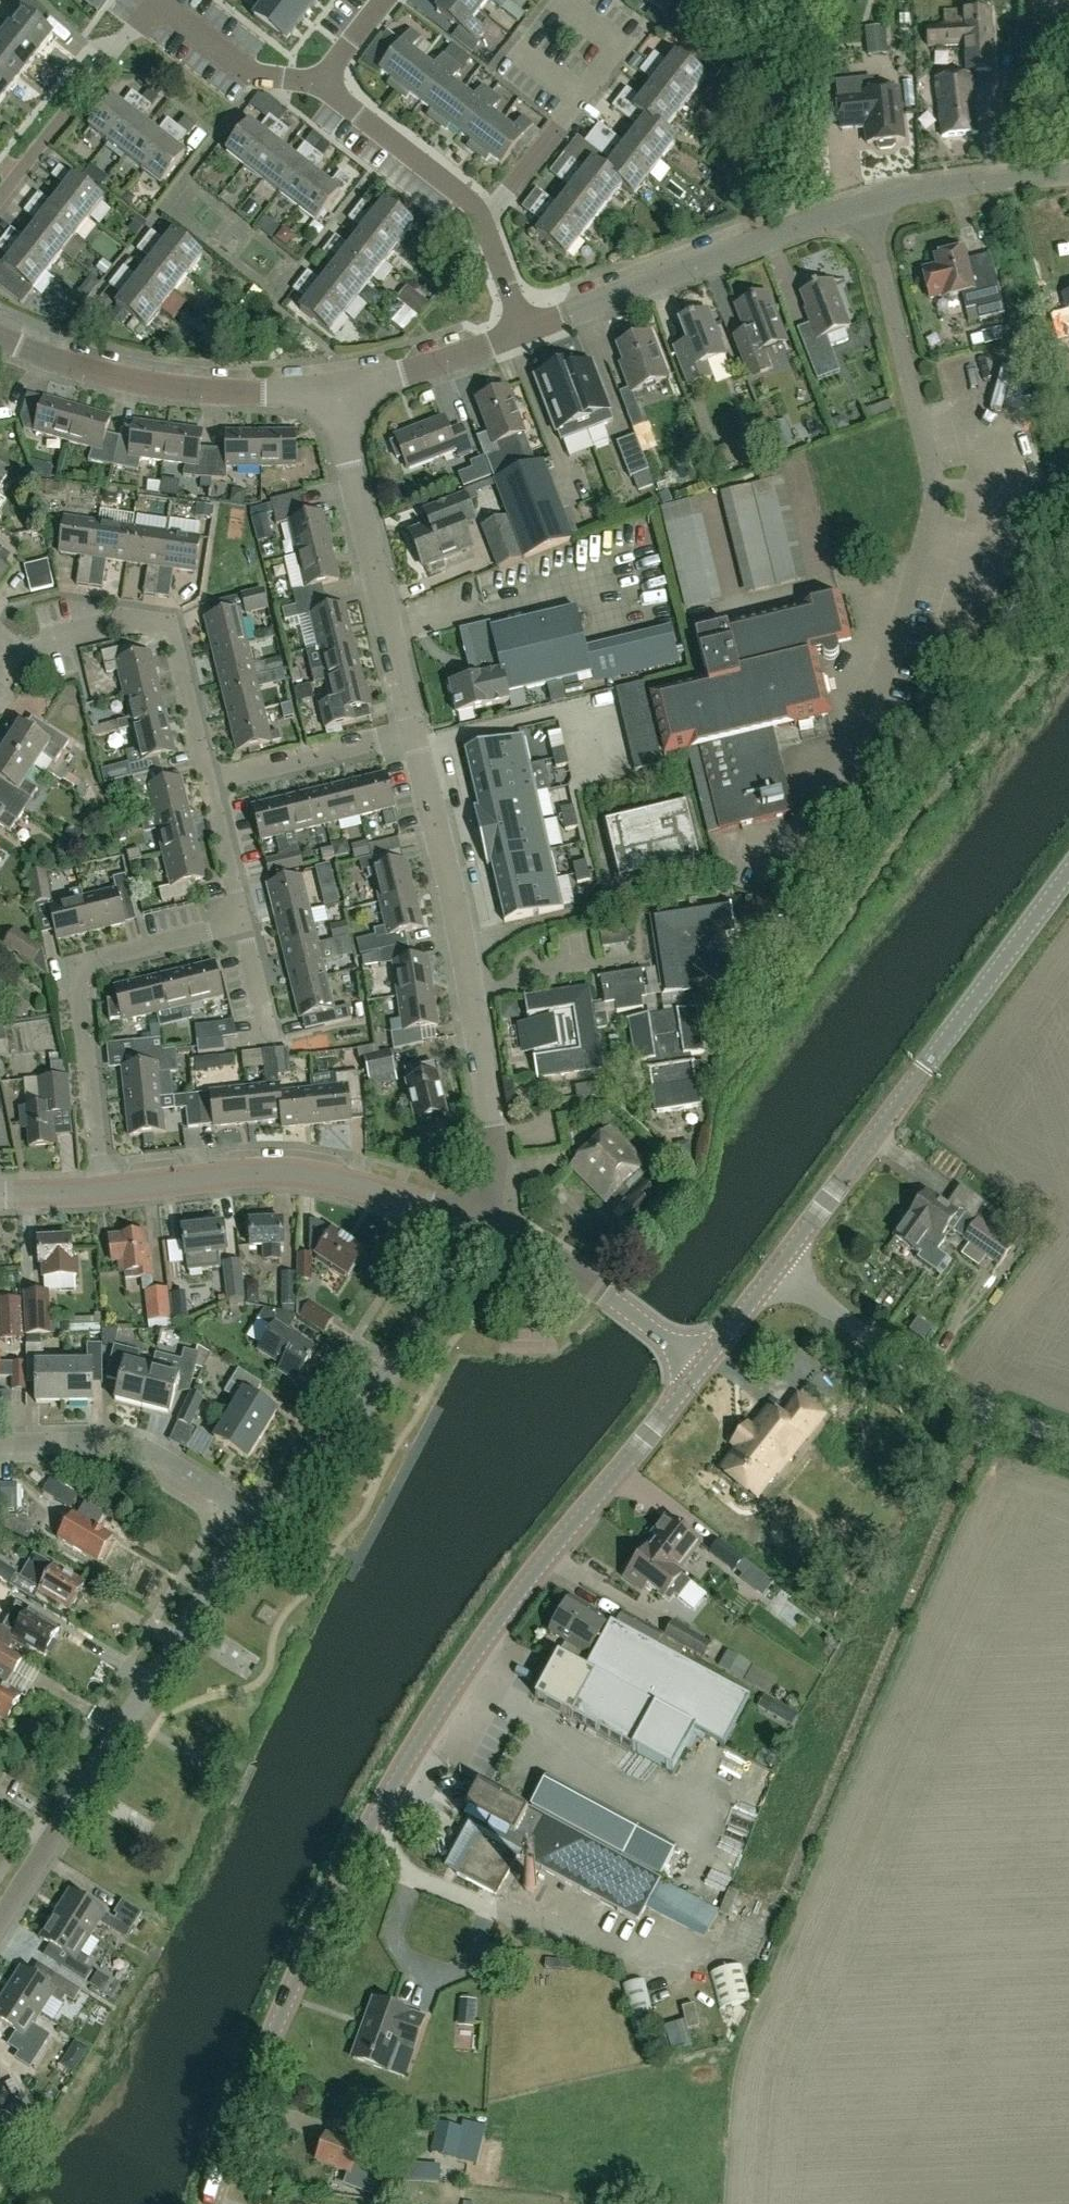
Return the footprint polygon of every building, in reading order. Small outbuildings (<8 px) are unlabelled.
[(85,3),(98,12),(107,0),(87,0),(85,3)] [(270,3),(299,25),(311,8),(301,0),(272,0),(270,3)] [(311,8),(318,0),(301,0),(311,8)] [(467,0),(444,0),(437,9),(459,26),(476,40),(483,31),(472,22),(480,11),(467,0)] [(480,11),(488,0),(467,0),(480,11)] [(507,0),(489,0),(500,8),(507,0)] [(513,4),(521,10),(528,1),(527,0),(508,0),(513,4)] [(270,3),(257,20),(285,42),(299,25),(270,3)] [(513,4),(506,13),(518,22),(524,13),(521,10),(513,4)] [(994,70),(990,12),(964,13),(964,10),(925,12),(926,48),(966,46),(968,72),(994,70)] [(8,29),(39,54),(54,36),(22,11),(8,29)] [(883,40),(892,40),(893,55),(907,54),(905,18),(882,20),(883,40)] [(451,37),(471,53),(480,42),(476,40),(459,26),(451,37)] [(8,29),(0,39),(0,53),(24,72),(39,54),(8,29)] [(397,91),(422,60),(411,52),(420,39),(411,33),(402,45),(390,35),(379,48),(376,45),(365,59),(381,72),(392,80),(389,85),(397,91)] [(451,64),(460,52),(451,46),(442,57),(451,64)] [(468,59),(460,52),(451,64),(460,70),(468,59)] [(10,90),(24,72),(0,53),(0,83),(10,90)] [(655,53),(647,62),(691,97),(706,78),(676,55),(669,64),(655,53)] [(725,66),(709,53),(698,67),(715,80),(725,66)] [(636,55),(628,65),(637,72),(645,62),(636,55)] [(434,69),(422,60),(397,91),(406,98),(409,94),(421,103),(451,64),(442,57),(434,69)] [(691,97),(647,62),(640,72),(654,83),(647,91),(677,115),(691,97)] [(460,70),(451,64),(421,103),(432,111),(428,116),(437,122),(462,91),(450,83),(460,70)] [(978,133),(972,77),(937,81),(943,136),(978,133)] [(866,126),(867,144),(876,143),(877,147),(880,150),(892,149),(895,145),(895,141),(904,141),(898,89),(859,93),(858,80),(837,82),(838,99),(837,100),(840,128),(866,126)] [(0,83),(0,103),(10,90),(0,83)] [(627,88),(620,97),(664,132),(677,115),(647,91),(641,99),(627,88)] [(149,89),(142,99),(108,143),(125,157),(148,127),(141,121),(152,106),(151,106),(159,97),(149,89)] [(462,91),(437,122),(447,129),(449,125),(461,134),(491,95),(482,89),(474,100),(462,91)] [(216,106),(225,114),(238,99),(228,91),(216,106)] [(142,99),(134,92),(122,106),(113,99),(89,129),(108,143),(142,99)] [(500,102),(491,95),(461,134),(472,142),(469,148),(477,154),(501,123),(491,115),(500,102)] [(676,141),(664,132),(620,97),(613,107),(639,128),(632,137),(661,160),(676,141)] [(245,167),(279,123),(278,123),(287,113),(278,106),(270,116),(259,130),(250,123),(226,153),(245,167)] [(177,127),(143,170),(162,185),(185,155),(176,148),(187,135),(188,136),(196,127),(186,118),(178,128),(177,127)] [(157,134),(148,127),(125,157),(143,170),(177,127),(168,120),(157,134)] [(514,132),(501,123),(477,154),(485,161),(489,156),(501,166),(513,152),(531,127),(522,120),(514,132)] [(287,130),(279,123),(245,167),(262,181),(285,151),(277,144),(287,130)] [(599,125),(592,134),(647,177),(661,160),(632,137),(625,146),(599,125)] [(321,141),(313,134),(307,143),(315,149),(321,141)] [(647,177),(592,134),(585,143),(599,154),(611,164),(605,171),(592,162),(621,185),(634,195),(647,177)] [(315,149),(313,151),(321,157),(329,146),(321,141),(315,149)] [(285,151),(262,181),(280,194),(313,151),(305,144),(294,157),(285,151)] [(313,151),(280,194),(297,208),(321,178),(313,172),(323,158),(321,157),(313,151)] [(571,160),(564,169),(607,203),(621,185),(592,162),(585,171),(571,160)] [(557,178),(564,169),(557,164),(550,173),(557,178)] [(83,175),(91,181),(99,171),(91,165),(83,175)] [(59,196),(88,219),(103,200),(59,166),(51,176),(66,187),(59,196)] [(607,203),(564,169),(557,178),(571,189),(564,198),(594,221),(607,203)] [(330,185),(321,178),(297,208),(316,223),(339,193),(342,195),(352,181),(340,172),(330,185)] [(537,205),(544,196),(537,190),(530,199),(537,205)] [(121,200),(129,206),(133,201),(132,196),(127,192),(121,200)] [(39,193),(31,203),(74,237),(88,219),(59,196),(53,204),(39,193)] [(544,196),(537,205),(580,239),(594,221),(564,198),(558,206),(544,196)] [(529,214),(537,205),(530,199),(522,208),(529,214)] [(260,209),(250,201),(241,212),(252,220),(260,209)] [(363,201),(356,211),(398,245),(417,220),(412,216),(408,222),(384,204),(378,212),(363,201)] [(74,237),(31,203),(24,212),(38,223),(31,232),(60,255),(74,237)] [(580,239),(537,205),(529,214),(543,225),(536,234),(566,257),(580,239)] [(398,245),(356,211),(349,220),(363,231),(356,240),(385,263),(398,245)] [(136,237),(146,224),(138,218),(128,231),(136,237)] [(275,238),(286,247),(294,236),(283,227),(275,238)] [(60,255),(31,232),(25,240),(11,229),(4,238),(47,272),(60,255)] [(151,232),(144,242),(187,275),(202,257),(172,234),(165,243),(151,232)] [(335,237),(328,247),(371,280),(385,263),(356,240),(349,248),(335,237)] [(4,238),(0,243),(0,250),(10,258),(3,267),(1,266),(0,267),(0,281),(7,286),(15,276),(33,290),(47,272),(4,238)] [(187,275),(144,242),(137,250),(151,261),(144,270),(174,293),(187,275)] [(371,280),(328,247),(321,255),(335,266),(328,275),(357,298),(371,280)] [(1004,314),(994,275),(971,280),(963,251),(936,258),(938,267),(923,271),(930,299),(945,295),(946,298),(963,293),(967,310),(977,307),(980,320),(1004,314)] [(96,268),(106,276),(112,268),(103,260),(96,268)] [(174,293),(144,270),(138,278),(124,267),(116,277),(160,311),(174,293)] [(308,272),(300,282),(343,316),(357,298),(328,275),(322,283),(308,272)] [(87,288),(93,293),(100,284),(91,277),(86,282),(87,288)] [(160,311),(116,277),(109,286),(123,297),(116,306),(129,315),(133,319),(141,324),(146,329),(160,311)] [(840,371),(830,347),(848,340),(844,329),(850,327),(832,283),(844,278),(844,277),(817,288),(816,286),(812,287),(813,289),(800,294),(812,323),(797,329),(817,381),(840,371)] [(343,316),(300,282),(293,291),(307,302),(300,311),(329,334),(343,316)] [(408,309),(418,317),(428,304),(418,297),(408,309)] [(736,344),(743,362),(744,362),(750,378),(770,370),(762,349),(785,341),(769,298),(737,310),(748,339),(736,344)] [(129,315),(116,306),(109,316),(121,325),(129,315)] [(726,358),(708,311),(679,322),(689,349),(678,353),(676,347),(674,348),(689,388),(712,379),(706,363),(724,357),(725,359),(726,358)] [(140,325),(141,324),(133,319),(127,327),(134,333),(135,332),(140,325)] [(984,346),(1003,341),(1000,329),(981,333),(984,346)] [(631,394),(633,394),(668,380),(650,334),(618,347),(629,374),(624,376),(629,389),(631,394)] [(570,365),(562,368),(586,432),(613,422),(608,410),(609,410),(592,365),(590,366),(587,360),(571,366),(570,365)] [(586,432),(562,368),(536,378),(557,431),(561,441),(586,432)] [(497,453),(486,457),(524,559),(573,540),(543,463),(528,469),(516,437),(524,434),(507,389),(477,401),(497,453)] [(67,442),(78,408),(44,398),(43,399),(27,394),(20,418),(23,429),(35,432),(34,433),(67,442)] [(111,418),(78,408),(67,442),(93,449),(89,462),(113,466),(119,437),(106,434),(111,418)] [(632,429),(644,425),(638,408),(626,413),(632,429)] [(785,417),(785,438),(804,438),(804,417),(785,417)] [(461,428),(449,432),(443,418),(395,437),(397,441),(391,444),(397,460),(403,458),(408,470),(457,451),(459,456),(470,452),(461,428)] [(839,418),(831,421),(836,432),(847,428),(844,420),(839,418)] [(132,440),(119,437),(113,466),(138,471),(140,459),(163,462),(164,462),(170,427),(134,423),(132,440)] [(164,462),(163,462),(162,474),(197,478),(211,479),(213,449),(200,448),(202,432),(170,427),(164,462)] [(295,432),(262,433),(261,468),(296,468),(295,432)] [(226,450),(213,449),(211,479),(226,480),(227,468),(261,468),(262,433),(226,433),(226,450)] [(648,471),(635,436),(617,443),(630,478),(648,471)] [(734,463),(729,450),(713,456),(718,469),(734,463)] [(491,477),(483,455),(469,460),(477,482),(491,477)] [(39,490),(52,492),(53,483),(40,481),(39,490)] [(662,505),(671,502),(668,492),(659,495),(662,505)] [(274,513),(303,506),(300,494),(271,501),(274,513)] [(105,495),(104,503),(110,504),(115,500),(116,496),(105,495)] [(423,566),(423,568),(472,549),(463,525),(475,521),(465,495),(425,511),(431,525),(410,533),(417,550),(420,549),(426,565),(423,566)] [(197,517),(208,518),(209,508),(199,506),(197,517)] [(274,513),(277,525),(288,522),(296,555),(331,546),(323,514),(306,518),(303,506),(274,513)] [(152,510),(151,520),(182,523),(183,514),(152,510)] [(253,519),(256,528),(270,524),(268,515),(253,519)] [(523,559),(507,516),(481,526),(497,569),(523,559)] [(90,587),(99,523),(65,518),(60,553),(81,556),(77,585),(90,587)] [(99,523),(90,587),(103,589),(107,560),(127,563),(132,528),(99,523)] [(166,533),(132,528),(127,563),(148,566),(144,595),(157,597),(166,533)] [(166,533),(157,597),(170,599),(174,570),(195,573),(201,538),(166,533)] [(331,546),(296,555),(304,589),(293,592),(296,604),(324,597),(322,585),(339,581),(331,546)] [(30,595),(54,590),(51,577),(27,582),(30,595)] [(268,609),(264,591),(242,597),(246,614),(268,609)] [(324,597),(296,604),(296,606),(281,609),(284,622),(311,616),(319,648),(353,640),(345,606),(328,611),(324,597)] [(653,701),(649,702),(654,725),(660,723),(668,754),(689,749),(700,746),(720,831),(793,813),(773,729),(828,715),(814,657),(817,657),(816,656),(822,654),(822,655),(823,657),(824,658),(825,659),(826,660),(827,660),(829,661),(830,661),(832,661),(833,660),(834,660),(836,659),(837,658),(838,657),(838,655),(839,654),(839,652),(839,651),(837,643),(851,640),(840,598),(695,633),(708,684),(652,697),(653,701)] [(213,652),(248,644),(240,610),(205,619),(213,652)] [(508,696),(563,682),(564,686),(592,680),(591,675),(592,675),(594,683),(618,678),(678,663),(670,634),(587,654),(576,610),(468,636),(478,677),(450,684),(457,714),(509,702),(508,696)] [(353,640),(319,648),(324,669),(311,672),(313,684),(327,681),(361,673),(353,640)] [(253,663),(248,644),(213,652),(221,685),(256,677),(253,663)] [(125,696),(160,688),(151,653),(134,658),(131,646),(102,653),(107,674),(118,671),(125,696)] [(268,673),(283,670),(279,657),(265,660),(268,673)] [(302,682),(299,668),(289,670),(292,684),(302,682)] [(286,681),(284,670),(283,670),(283,671),(269,674),(271,684),(286,681)] [(361,673),(327,681),(332,702),(320,705),(326,730),(355,723),(352,710),(370,706),(361,673)] [(256,677),(221,685),(229,719),(264,710),(256,677)] [(616,689),(635,771),(662,765),(643,683),(616,689)] [(160,688),(125,696),(130,718),(116,722),(119,732),(132,728),(133,729),(168,721),(160,688)] [(293,717),(290,704),(281,706),(284,718),(293,717)] [(264,710),(229,719),(238,752),(272,744),(272,743),(281,741),(279,732),(270,734),(264,710)] [(168,721),(133,729),(141,762),(129,765),(132,778),(161,771),(158,758),(176,754),(168,721)] [(20,726),(5,749),(34,767),(42,755),(55,764),(70,742),(42,724),(35,735),(20,726)] [(108,734),(106,724),(93,727),(95,737),(108,734)] [(530,765),(524,736),(464,749),(471,779),(530,765)] [(709,834),(720,831),(700,746),(689,749),(709,834)] [(5,749),(0,756),(0,780),(4,782),(0,788),(0,796),(24,811),(38,790),(25,782),(34,767),(5,749)] [(564,749),(552,751),(554,760),(566,757),(564,749)] [(554,760),(556,768),(560,767),(567,766),(567,765),(566,757),(554,760)] [(530,765),(471,779),(478,807),(537,794),(530,765)] [(164,783),(161,771),(132,778),(136,791),(147,788),(155,820),(189,813),(181,779),(164,783)] [(386,774),(352,782),(361,817),(382,812),(386,828),(397,826),(393,809),(395,809),(386,774)] [(352,782),(319,790),(328,825),(361,817),(352,782)] [(328,825),(319,790),(287,798),(295,833),(328,825)] [(473,808),(480,837),(544,822),(537,794),(478,807),(473,808)] [(10,832),(24,811),(0,796),(0,826),(10,832)] [(295,833),(287,798),(253,806),(261,841),(295,833)] [(687,802),(605,822),(619,881),(701,861),(687,802)] [(570,807),(560,810),(563,820),(575,817),(573,807),(570,807)] [(189,813),(155,820),(163,854),(197,846),(189,813)] [(575,817),(563,820),(565,831),(578,828),(575,817)] [(544,822),(480,837),(487,866),(491,865),(550,851),(544,822)] [(84,849),(89,841),(82,836),(83,834),(71,827),(64,837),(84,849)] [(372,856),(388,853),(385,841),(369,845),(372,856)] [(354,860),(370,856),(366,842),(351,846),(354,860)] [(72,861),(78,851),(70,846),(64,856),(72,861)] [(197,846),(163,854),(171,887),(159,890),(163,903),(191,896),(189,884),(206,880),(197,846)] [(322,861),(335,858),(333,848),(320,851),(322,861)] [(140,849),(126,852),(129,862),(142,859),(140,849)] [(380,903),(415,894),(406,861),(404,861),(401,849),(388,853),(372,856),(375,868),(372,869),(380,903)] [(491,865),(498,893),(557,880),(550,851),(491,865)] [(269,874),(302,866),(299,852),(266,860),(269,874)] [(574,865),(576,874),(588,871),(586,862),(574,865)] [(27,873),(32,906),(51,902),(46,870),(27,873)] [(588,871),(576,874),(578,883),(590,880),(588,871)] [(116,890),(83,898),(91,933),(125,924),(121,907),(133,904),(125,875),(113,878),(116,890)] [(275,920),(310,911),(301,877),(266,885),(275,920)] [(557,880),(498,893),(504,923),(564,909),(557,880)] [(339,902),(335,884),(322,887),(325,905),(339,902)] [(415,894),(380,903),(386,928),(374,931),(376,940),(379,952),(408,944),(406,932),(423,928),(415,894)] [(91,933),(83,898),(49,907),(58,941),(91,933)] [(661,970),(665,995),(659,996),(659,997),(692,992),(690,982),(706,979),(709,975),(731,991),(746,968),(725,953),(728,948),(725,933),(735,931),(731,898),(729,899),(730,904),(653,917),(659,959),(667,958),(668,969),(661,970)] [(745,901),(747,914),(761,912),(759,898),(745,901)] [(310,911),(275,920),(284,953),(319,944),(310,911)] [(346,924),(330,928),(333,940),(349,937),(346,924)] [(628,944),(626,927),(599,931),(602,948),(628,944)] [(42,948),(14,928),(1,946),(30,966),(42,948)] [(349,937),(338,939),(342,956),(353,953),(349,937)] [(327,977),(319,944),(284,953),(292,986),(327,977)] [(408,944),(379,952),(378,952),(380,966),(393,964),(398,997),(433,992),(428,958),(411,960),(409,945),(408,944)] [(215,963),(181,971),(189,1005),(223,997),(215,963)] [(601,978),(605,1004),(616,1003),(617,1013),(644,1009),(642,999),(647,998),(643,972),(646,972),(646,970),(598,978),(598,979),(601,978)] [(189,1005),(181,971),(147,979),(156,1013),(189,1005)] [(327,977),(292,986),(300,1019),(322,1013),(325,1026),(353,1019),(349,1005),(335,1008),(327,977)] [(156,1013),(147,979),(114,987),(123,1021),(156,1013)] [(12,994),(10,997),(0,989),(0,1008),(2,1009),(1,1010),(19,1023),(30,1007),(12,994)] [(601,1068),(595,1029),(608,1027),(606,1013),(593,1015),(589,989),(526,999),(525,994),(524,995),(529,1025),(524,1026),(528,1052),(533,1052),(538,1082),(539,1082),(538,1078),(601,1068)] [(433,992),(398,997),(403,1031),(391,1033),(394,1051),(423,1044),(421,1029),(438,1026),(433,992)] [(699,1008),(659,1015),(631,1019),(638,1064),(649,1062),(658,1113),(701,1106),(692,1055),(707,1052),(706,1051),(702,1052),(695,1010),(699,1009),(699,1008)] [(196,1042),(214,1040),(212,1024),(194,1026),(196,1042)] [(164,1053),(164,1051),(163,1051),(162,1039),(133,1042),(134,1057),(164,1053)] [(225,1051),(223,1039),(214,1040),(196,1042),(198,1054),(225,1051)] [(279,1076),(292,1075),(289,1048),(276,1050),(279,1076)] [(164,1053),(134,1057),(135,1067),(122,1068),(126,1103),(161,1099),(159,1074),(178,1072),(176,1050),(164,1051),(164,1053)] [(263,1051),(266,1078),(279,1076),(276,1050),(263,1051)] [(371,1088),(397,1082),(390,1052),(363,1058),(371,1088)] [(49,1054),(51,1078),(64,1077),(63,1062),(58,1063),(58,1053),(49,1054)] [(210,1070),(208,1057),(195,1058),(196,1071),(210,1070)] [(442,1090),(439,1076),(437,1076),(434,1064),(406,1070),(409,1083),(417,1121),(421,1120),(423,1123),(431,1121),(432,1117),(446,1114),(441,1090),(442,1090)] [(314,1090),(317,1125),(353,1121),(351,1103),(361,1102),(358,1072),(336,1075),(337,1087),(314,1090)] [(57,1144),(54,1113),(70,1112),(67,1077),(64,1077),(51,1078),(38,1079),(41,1107),(19,1108),(21,1125),(27,1124),(29,1147),(57,1144)] [(283,1120),(281,1093),(280,1093),(279,1085),(245,1088),(249,1123),(282,1120),(283,1120)] [(211,1093),(198,1094),(202,1127),(214,1125),(215,1127),(249,1123),(245,1088),(211,1092),(211,1093)] [(314,1090),(281,1093),(283,1120),(282,1120),(283,1128),(317,1125),(314,1090)] [(202,1127),(198,1094),(174,1097),(175,1110),(186,1108),(188,1128),(202,1127)] [(161,1099),(126,1103),(129,1136),(165,1133),(161,1099)] [(610,1128),(570,1167),(607,1204),(615,1195),(624,1204),(611,1218),(631,1238),(655,1214),(648,1207),(658,1197),(644,1182),(643,1183),(636,1175),(646,1164),(610,1128)] [(965,1238),(964,1239),(1000,1265),(1014,1245),(1021,1236),(980,1208),(983,1204),(959,1187),(945,1206),(928,1193),(927,1192),(910,1215),(911,1216),(895,1238),(916,1253),(917,1250),(921,1253),(917,1259),(926,1266),(946,1239),(942,1236),(949,1227),(965,1238)] [(280,1260),(279,1245),(283,1245),(283,1221),(250,1222),(251,1246),(264,1246),(265,1260),(280,1260)] [(346,1275),(348,1277),(365,1252),(333,1231),(332,1232),(318,1222),(311,1224),(311,1250),(317,1254),(316,1255),(335,1268),(333,1271),(344,1279),(346,1275)] [(223,1224),(184,1229),(187,1257),(189,1271),(221,1268),(219,1253),(226,1252),(223,1224)] [(154,1277),(150,1247),(146,1247),(145,1233),(121,1236),(121,1237),(109,1238),(112,1262),(119,1262),(120,1273),(124,1273),(125,1280),(154,1277)] [(71,1238),(39,1240),(40,1264),(44,1264),(45,1278),(77,1276),(76,1261),(72,1262),(71,1238)] [(312,1281),(312,1254),(297,1254),(296,1281),(312,1281)] [(245,1277),(260,1276),(259,1255),(243,1256),(245,1277)] [(245,1298),(240,1260),(222,1263),(227,1300),(245,1298)] [(295,1311),(295,1274),(282,1273),(281,1311),(295,1311)] [(214,1286),(188,1287),(189,1308),(215,1307),(214,1286)] [(171,1327),(167,1288),(145,1291),(149,1329),(171,1327)] [(51,1334),(48,1291),(24,1293),(26,1336),(51,1334)] [(257,1291),(246,1291),(246,1301),(257,1301),(257,1291)] [(334,1318),(300,1296),(296,1297),(296,1315),(325,1333),(334,1318)] [(22,1324),(20,1297),(0,1298),(0,1325),(22,1324)] [(265,1308),(257,1319),(272,1327),(257,1350),(282,1365),(278,1371),(295,1382),(317,1349),(288,1330),(296,1318),(288,1313),(265,1308)] [(68,1322),(59,1323),(59,1334),(69,1334),(68,1322)] [(22,1324),(0,1325),(0,1339),(22,1338),(22,1324)] [(28,1336),(28,1346),(41,1345),(41,1336),(28,1336)] [(65,1403),(64,1364),(49,1364),(48,1358),(42,1358),(41,1345),(28,1346),(26,1346),(27,1377),(36,1377),(37,1404),(65,1403)] [(87,1364),(64,1364),(65,1403),(92,1403),(92,1376),(102,1376),(102,1345),(87,1345),(87,1364)] [(141,1408),(152,1368),(125,1361),(128,1349),(114,1346),(106,1378),(120,1381),(115,1401),(141,1408)] [(0,1350),(0,1377),(11,1377),(12,1392),(27,1391),(26,1362),(1,1363),(0,1350)] [(179,1375),(152,1368),(141,1408),(169,1415),(177,1382),(190,1386),(199,1353),(185,1350),(179,1375)] [(229,1416),(263,1437),(278,1411),(254,1397),(262,1384),(239,1369),(225,1393),(238,1400),(229,1416)] [(191,1394),(178,1421),(190,1426),(202,1399),(191,1394)] [(778,1474),(789,1460),(824,1415),(798,1395),(780,1418),(769,1409),(722,1468),(743,1485),(749,1477),(763,1488),(775,1472),(778,1474)] [(263,1437),(229,1416),(214,1440),(249,1460),(263,1437)] [(17,1517),(17,1506),(22,1506),(22,1487),(16,1487),(16,1484),(0,1484),(0,1517),(17,1517)] [(56,1500),(69,1508),(77,1495),(63,1487),(56,1500)] [(57,1539),(98,1563),(113,1537),(72,1513),(57,1539)] [(648,1548),(647,1551),(690,1584),(691,1582),(678,1572),(700,1544),(666,1517),(651,1536),(657,1540),(650,1550),(648,1548)] [(709,1553),(733,1573),(744,1559),(720,1540),(709,1553)] [(690,1584),(647,1551),(625,1578),(642,1591),(646,1587),(663,1600),(664,1598),(669,1602),(674,1596),(678,1599),(690,1584)] [(743,1560),(735,1570),(742,1575),(739,1579),(762,1597),(773,1583),(743,1560)] [(28,1590),(34,1579),(17,1569),(16,1571),(0,1561),(0,1580),(51,1610),(53,1605),(28,1590)] [(30,1576),(34,1579),(32,1583),(41,1588),(40,1591),(68,1608),(70,1605),(74,1603),(76,1600),(77,1599),(76,1595),(83,1584),(67,1574),(68,1574),(55,1566),(54,1567),(44,1562),(38,1573),(33,1570),(30,1576)] [(7,1605),(15,1592),(0,1583),(0,1601),(7,1605)] [(550,1631),(588,1655),(609,1621),(571,1597),(550,1631)] [(59,1629),(41,1619),(41,1618),(29,1611),(26,1615),(14,1608),(2,1628),(15,1635),(14,1637),(17,1639),(16,1642),(27,1649),(28,1646),(44,1655),(59,1629)] [(572,1716),(572,1717),(600,1732),(600,1731),(673,1770),(695,1730),(725,1746),(751,1700),(656,1649),(664,1635),(624,1613),(616,1627),(612,1624),(587,1670),(557,1648),(551,1660),(536,1692),(572,1716)] [(711,1644),(672,1621),(663,1636),(703,1659),(711,1644)] [(5,1687),(6,1686),(5,1686),(12,1674),(13,1675),(22,1659),(0,1647),(0,1718),(5,1721),(20,1696),(5,1687)] [(753,1666),(727,1650),(717,1667),(743,1682),(753,1666)] [(774,1701),(767,1713),(791,1726),(798,1715),(774,1701)] [(678,1845),(546,1775),(530,1803),(659,1876),(678,1845)] [(457,1874),(497,1896),(518,1857),(638,1922),(645,1908),(703,1939),(718,1910),(659,1876),(530,1803),(479,1784),(466,1808),(475,1813),(467,1828),(478,1835),(457,1874)] [(747,1910),(756,1888),(745,1883),(735,1905),(747,1910)] [(71,1892),(56,1916),(91,1938),(100,1924),(108,1929),(115,1919),(111,1917),(110,1918),(71,1892)] [(142,1913),(122,1900),(114,1913),(133,1926),(142,1913)] [(91,1938),(56,1916),(41,1939),(68,1957),(61,1968),(86,1984),(93,1973),(86,1968),(90,1961),(80,1954),(91,1938)] [(572,1961),(545,1957),(543,1971),(570,1974),(572,1961)] [(751,2002),(742,1965),(708,1973),(718,2010),(751,2002)] [(21,1968),(6,1992),(42,2014),(52,1998),(62,2005),(67,1997),(75,2002),(81,1992),(56,1976),(49,1986),(21,1968)] [(655,2026),(643,1981),(623,1986),(634,2031),(655,2026)] [(6,1992),(0,2001),(0,2020),(19,2032),(12,2043),(34,2057),(41,2046),(37,2044),(42,2037),(32,2030),(42,2014),(6,1992)] [(472,2027),(474,1999),(460,1998),(458,2026),(472,2027)] [(375,1999),(353,2058),(388,2071),(398,2042),(414,2048),(425,2018),(409,2013),(410,2012),(375,1999)] [(699,2027),(695,2001),(682,2005),(685,2018),(689,2030),(699,2027)] [(689,2030),(685,2018),(663,2026),(672,2050),(694,2045),(689,2030)] [(76,2040),(68,2053),(81,2061),(89,2049),(76,2040)] [(14,2080),(5,2085),(11,2096),(20,2092),(14,2080)] [(16,2098),(7,2109),(18,2118),(27,2106),(16,2098)] [(437,2123),(430,2153),(477,2164),(486,2125),(464,2120),(462,2129),(437,2123)] [(326,2134),(316,2160),(351,2173),(355,2161),(368,2166),(374,2151),(361,2146),(361,2145),(347,2140),(346,2142),(326,2134)]
